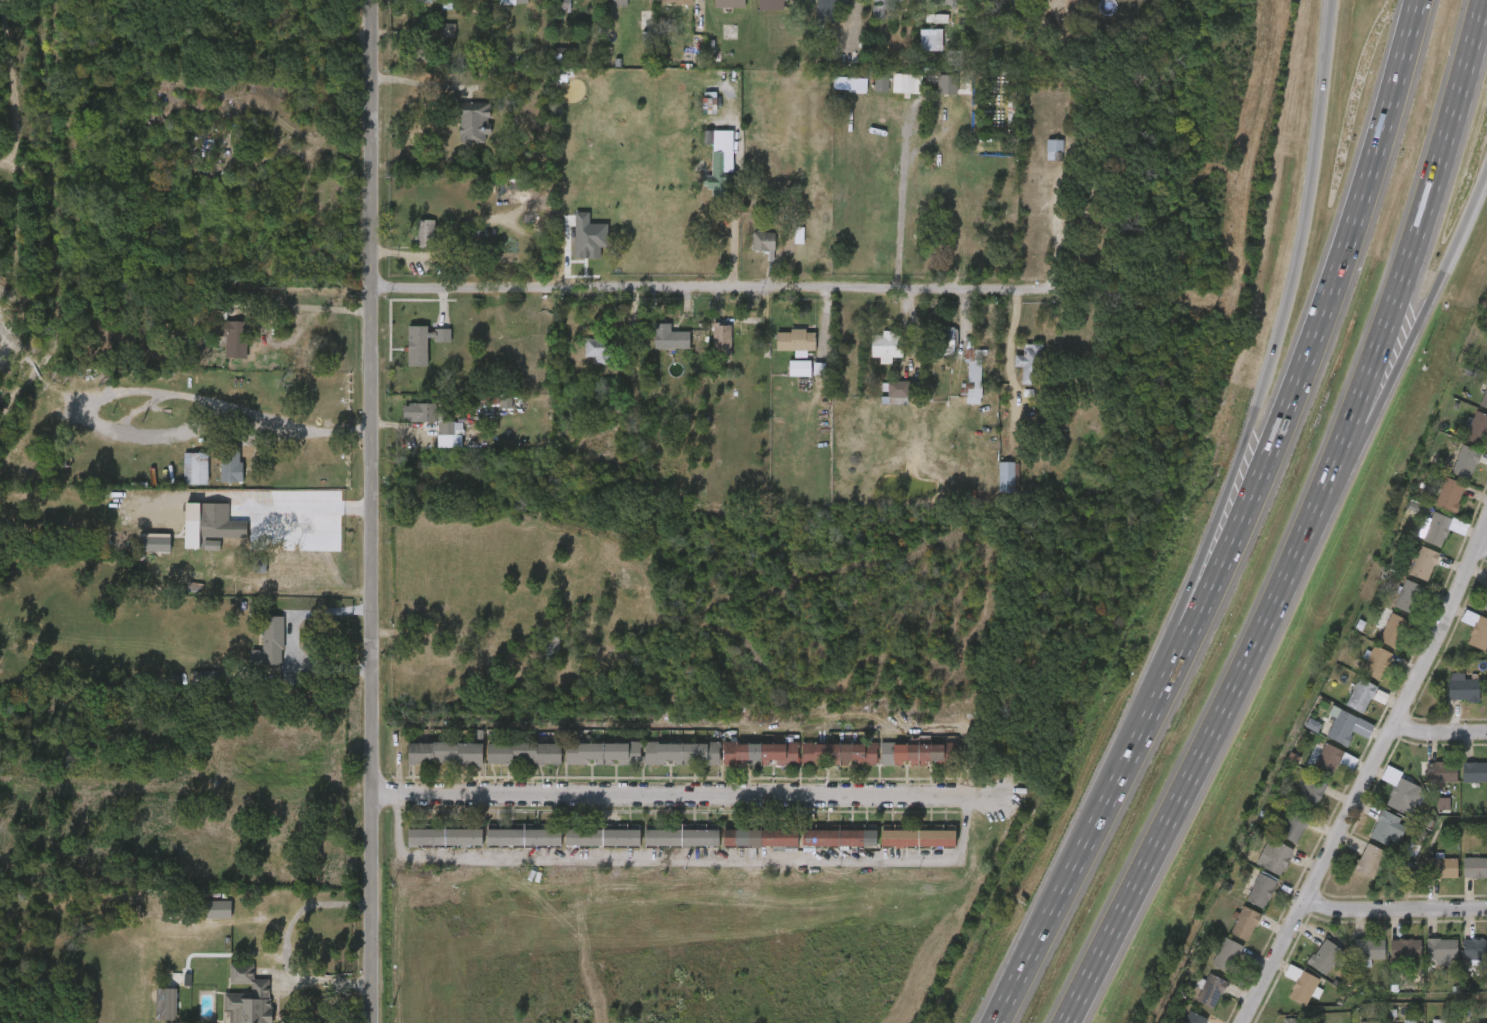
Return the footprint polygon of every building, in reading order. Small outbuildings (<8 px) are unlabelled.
[(429,14),(428,0),(403,0),(404,15),(429,14)] [(497,17),(514,17),(514,10),(526,9),(526,0),(496,0),(497,17)] [(556,10),(575,10),(575,0),(544,0),(543,25),(556,25),(556,10)] [(598,12),(598,19),(612,20),(613,11),(625,11),(625,0),(594,0),(593,12),(598,12)] [(646,16),(677,16),(678,0),(646,0),(646,16)] [(731,0),(700,0),(699,20),(730,21),(731,0)] [(759,10),(759,0),(798,0),(798,1),(784,1),(784,10),(759,10)] [(816,26),(816,0),(848,0),(848,4),(826,4),(827,26),(816,26)] [(942,0),(918,0),(917,18),(942,18),(942,0)] [(1057,17),(1071,10),(1065,0),(1048,0),(1057,17)] [(873,18),(873,6),(882,6),(882,18),(873,18)] [(941,28),(941,49),(920,49),(920,28),(941,28)] [(428,61),(411,61),(411,30),(428,30),(428,61)] [(441,50),(441,36),(424,36),(424,50),(441,50)] [(928,42),(906,42),(906,64),(929,63),(928,42)] [(691,110),(691,102),(683,102),(683,85),(701,85),(701,110),(691,110)] [(878,106),(906,107),(907,87),(879,86),(878,106)] [(923,107),(942,107),(942,87),(923,88),(923,107)] [(490,100),(490,141),(458,141),(458,100),(490,100)] [(475,116),(445,115),(445,156),(471,156),(471,147),(477,147),(477,137),(475,137),(475,116)] [(1063,139),(1063,160),(1046,160),(1046,139),(1063,139)] [(697,188),(689,188),(689,200),(697,200),(697,211),(717,211),(718,165),(698,165),(697,188)] [(417,248),(417,219),(436,219),(436,248),(417,248)] [(752,251),(752,232),(774,232),(774,251),(752,251)] [(403,260),(421,260),(420,233),(402,233),(403,260)] [(738,245),(738,264),(753,264),(753,274),(760,274),(760,245),(738,245)] [(226,337),(210,337),(210,320),(246,321),(246,358),(226,358),(226,337)] [(652,349),(652,323),(670,323),(670,332),(683,332),(683,349),(652,349)] [(730,324),(730,356),(715,356),(715,324),(730,324)] [(955,349),(935,349),(935,327),(955,327),(955,349)] [(776,330),(812,331),(811,351),(775,350),(776,330)] [(212,349),(211,370),(229,371),(231,333),(206,332),(206,336),(199,336),(198,349),(212,349)] [(871,357),(871,333),(902,334),(902,357),(891,357),(891,364),(879,363),(879,357),(871,357)] [(638,336),(639,362),(675,361),(675,344),(656,345),(656,336),(638,336)] [(716,337),(700,337),(700,371),(717,371),(716,337)] [(584,357),(584,338),(616,338),(616,357),(607,357),(607,363),(595,363),(595,357),(584,357)] [(393,339),(394,379),(414,379),(413,354),(437,353),(436,342),(413,343),(413,339),(393,339)] [(930,362),(942,362),(943,341),(931,340),(930,362)] [(801,364),(801,343),(776,343),(776,345),(762,345),(762,363),(781,363),(780,370),(792,371),(792,363),(801,364)] [(1042,376),(1034,376),(1034,384),(1021,384),(1021,367),(1015,367),(1015,355),(1023,355),(1023,343),(1042,343),(1042,376)] [(877,370),(887,370),(887,344),(867,345),(867,351),(856,351),(857,370),(865,370),(865,377),(877,377),(877,370)] [(965,404),(965,349),(981,349),(981,404),(965,404)] [(581,377),(593,377),(593,370),(600,370),(600,351),(570,352),(570,369),(581,369),(581,377)] [(1009,368),(1000,368),(999,380),(1007,380),(1007,397),(1025,397),(1026,357),(1009,357),(1009,368)] [(1478,385),(1486,388),(1486,357),(1478,385)] [(809,361),(809,375),(789,375),(789,361),(809,361)] [(953,396),(946,396),(946,409),(952,409),(951,416),(966,417),(968,363),(950,362),(950,374),(953,374),(953,396)] [(796,374),(774,373),(774,389),(796,389),(796,374)] [(910,403),(888,403),(888,381),(910,381),(910,403)] [(1478,406),(1486,385),(1486,409),(1478,406)] [(895,410),(894,394),(872,394),(873,410),(895,410)] [(403,421),(403,404),(437,404),(437,421),(403,421)] [(1475,411),(1486,415),(1486,438),(1484,447),(1464,440),(1475,411)] [(389,416),(389,434),(420,434),(420,417),(389,416)] [(1480,431),(1461,423),(1450,451),(1468,459),(1480,431)] [(447,460),(446,434),(423,434),(424,460),(447,460)] [(1468,481),(1450,473),(1463,445),(1481,454),(1468,481)] [(221,447),(241,447),(241,482),(221,482),(221,447)] [(184,484),(184,453),(207,453),(207,484),(184,484)] [(1455,493),(1465,466),(1447,458),(1436,486),(1455,493)] [(998,493),(998,462),(1016,462),(1016,493),(998,493)] [(169,497),(194,498),(194,466),(170,465),(169,497)] [(207,495),(228,495),(227,466),(206,466),(207,495)] [(984,505),(999,505),(999,475),(984,475),(984,505)] [(1434,507),(1445,479),(1465,487),(1454,515),(1434,507)] [(1420,520),(1442,526),(1450,495),(1428,490),(1420,520)] [(200,503),(199,538),(199,548),(184,548),(184,503),(200,503)] [(228,503),(228,520),(247,520),(247,538),(199,538),(200,503),(228,503)] [(1422,542),(1432,513),(1451,520),(1442,548),(1422,542)] [(1408,553),(1426,560),(1437,531),(1418,524),(1408,553)] [(1438,554),(1427,582),(1408,574),(1419,546),(1438,554)] [(1424,565),(1405,558),(1394,587),(1413,594),(1424,565)] [(1424,588),(1411,615),(1393,606),(1405,580),(1424,588)] [(1397,626),(1408,599),(1389,592),(1378,619),(1397,626)] [(1486,631),(1486,597),(1484,595),(1469,622),(1486,631)] [(1409,622),(1395,649),(1377,640),(1391,613),(1409,622)] [(1477,616),(1486,620),(1486,649),(1486,652),(1467,645),(1477,616)] [(1363,653),(1381,661),(1394,633),(1376,625),(1363,653)] [(1451,656),(1469,664),(1482,636),(1464,628),(1451,656)] [(269,677),(269,629),(248,629),(248,663),(237,663),(237,677),(269,677)] [(1392,654),(1379,681),(1360,673),(1373,645),(1392,654)] [(1352,667),(1346,685),(1367,693),(1376,665),(1356,658),(1353,667),(1352,667)] [(1447,701),(1447,675),(1479,675),(1479,701),(1447,701)] [(1344,705),(1358,678),(1376,688),(1362,714),(1344,705)] [(1433,713),(1463,714),(1464,691),(1434,690),(1433,713)] [(1361,698),(1341,691),(1331,719),(1350,726),(1361,698)] [(1359,719),(1346,747),(1325,738),(1338,710),(1359,719)] [(1311,749),(1331,759),(1345,731),(1324,721),(1311,749)] [(406,743),(481,743),(481,764),(406,764),(406,743)] [(487,764),(487,743),(560,743),(560,764),(487,764)] [(566,743),(640,743),(640,764),(566,764),(566,743)] [(718,743),(718,765),(643,764),(643,743),(718,743)] [(797,765),(723,765),(723,743),(797,743),(797,765)] [(876,743),(876,765),(802,765),(802,743),(876,743)] [(954,766),(880,766),(880,743),(954,743),(954,766)] [(1311,771),(1325,744),(1343,753),(1329,781),(1311,771)] [(394,755),(394,775),(468,776),(469,756),(394,755)] [(473,755),(473,777),(546,776),(546,755),(473,755)] [(630,776),(630,755),(552,756),(552,777),(574,777),(574,776),(599,776),(630,776)] [(630,777),(651,777),(651,775),(705,776),(706,756),(631,755),(630,777)] [(784,777),(783,755),(709,756),(709,774),(741,774),(741,775),(762,775),(762,778),(784,777)] [(787,776),(841,777),(862,777),(862,756),(788,755),(787,776)] [(1329,764),(1310,755),(1298,780),(1317,789),(1329,764)] [(941,756),(866,756),(866,778),(887,778),(887,777),(941,777),(941,756)] [(1427,783),(1427,763),(1456,763),(1456,783),(1427,783)] [(1462,763),(1486,763),(1486,783),(1462,783),(1462,763)] [(1428,795),(1442,795),(1442,775),(1411,774),(1411,796),(1419,796),(1419,801),(1428,801),(1428,795)] [(1478,795),(1478,775),(1447,775),(1447,795),(1478,795)] [(1326,786),(1313,812),(1294,802),(1307,776),(1326,786)] [(1371,817),(1393,827),(1406,800),(1384,790),(1371,817)] [(1309,802),(1290,793),(1281,812),(1300,821),(1309,802)] [(1310,817),(1297,845),(1278,836),(1291,808),(1310,817)] [(1368,837),(1381,810),(1407,823),(1398,843),(1391,840),(1388,846),(1368,837)] [(1374,853),(1383,857),(1393,834),(1367,822),(1354,849),(1372,857),(1374,853)] [(1264,848),(1282,856),(1294,833),(1276,824),(1264,848)] [(406,829),(481,829),(481,846),(406,846),(406,829)] [(559,846),(485,846),(485,830),(559,830),(559,846)] [(639,846),(564,846),(564,830),(639,830),(639,846)] [(644,846),(644,830),(718,830),(718,846),(644,846)] [(797,846),(729,846),(729,830),(797,830),(797,846)] [(875,846),(801,846),(801,830),(875,830),(875,846)] [(954,830),(954,847),(879,847),(879,830),(954,830)] [(547,858),(547,841),(519,842),(519,836),(501,837),(501,841),(481,842),(481,836),(472,837),(473,859),(547,858)] [(551,842),(551,859),(626,858),(625,837),(615,837),(615,836),(604,837),(604,841),(551,842)] [(704,836),(693,837),(683,837),(683,842),(677,842),(677,837),(667,837),(667,842),(639,842),(639,836),(630,836),(630,859),(704,858),(704,836)] [(824,843),(788,843),(788,858),(862,858),(862,839),(833,839),(833,837),(824,837),(824,843)] [(940,859),(940,838),(930,838),(919,837),(919,840),(904,840),(904,842),(889,842),(889,837),(866,837),(866,859),(940,859)] [(783,859),(783,842),(745,842),(745,840),(709,839),(709,858),(783,859)] [(1268,839),(1293,852),(1279,877),(1255,864),(1268,839)] [(468,841),(394,842),(394,859),(468,858),(468,841)] [(1353,870),(1367,843),(1384,852),(1370,879),(1353,870)] [(1241,877),(1267,888),(1278,862),(1252,851),(1241,877)] [(1338,883),(1360,893),(1374,865),(1352,855),(1338,883)] [(1463,858),(1486,858),(1486,878),(1463,878),(1463,858)] [(1457,878),(1427,878),(1427,859),(1457,859),(1457,878)] [(1443,871),(1412,870),(1411,889),(1442,891),(1443,871)] [(1479,890),(1478,870),(1448,871),(1448,891),(1479,890)] [(1245,901),(1257,874),(1276,882),(1264,909),(1245,901)] [(1249,921),(1262,894),(1244,885),(1231,913),(1249,921)] [(1228,932),(1242,906),(1260,915),(1246,942),(1228,932)] [(217,913),(191,913),(192,931),(217,930),(217,913)] [(1233,954),(1246,926),(1228,918),(1223,929),(1215,946),(1233,954)] [(1241,946),(1230,973),(1210,965),(1222,937),(1241,946)] [(1306,964),(1323,938),(1342,950),(1325,976),(1306,964)] [(1463,938),(1486,938),(1486,960),(1463,960),(1463,938)] [(1383,960),(1353,960),(1353,939),(1383,939),(1383,960)] [(1456,939),(1456,961),(1426,961),(1426,939),(1456,939)] [(1420,940),(1420,960),(1389,960),(1389,940),(1420,940)] [(1196,977),(1214,985),(1227,957),(1209,949),(1196,977)] [(1293,976),(1311,988),(1327,962),(1309,950),(1293,976)] [(1339,973),(1370,971),(1369,951),(1338,952),(1339,973)] [(1442,951),(1412,951),(1411,972),(1421,972),(1420,977),(1442,978),(1442,951)] [(1448,972),(1476,973),(1476,951),(1448,951),(1448,972)] [(1405,952),(1375,952),(1375,972),(1405,972),(1405,952)] [(1287,996),(1301,970),(1319,980),(1305,1006),(1287,996)] [(1193,999),(1208,973),(1226,982),(1212,1009),(1193,999)] [(209,1022),(256,1022),(257,991),(239,991),(239,976),(216,976),(215,995),(237,996),(237,1005),(209,1005),(209,1022)] [(1200,1021),(1211,993),(1192,985),(1180,1013),(1200,1021)] [(142,1001),(142,1022),(161,1022),(161,1000),(142,1001)] [(1208,1019),(1206,1022),(1182,1022),(1189,1010),(1208,1019)]
